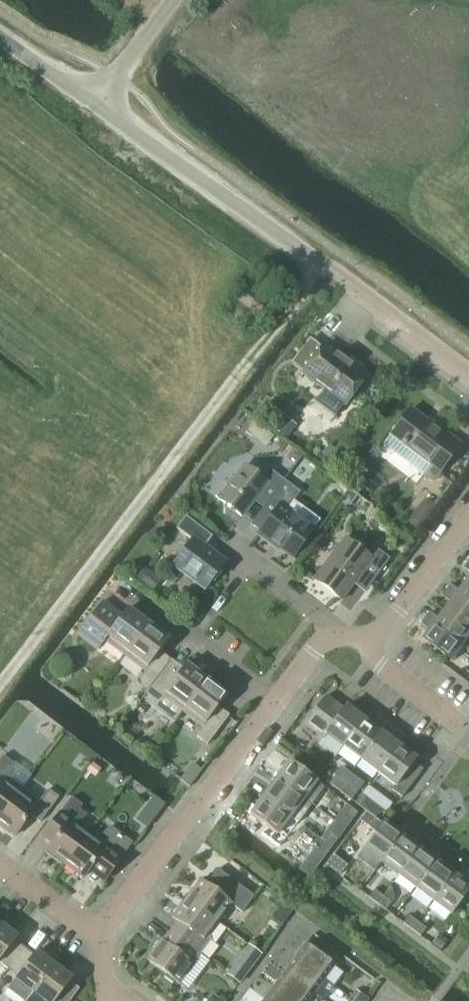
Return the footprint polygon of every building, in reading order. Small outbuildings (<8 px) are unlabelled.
[(258,314),(267,303),(249,290),(240,301),(258,314)] [(324,346),(303,373),(325,390),(315,403),(334,418),(344,404),(344,405),(366,377),(324,346)] [(390,436),(383,445),(409,465),(416,455),(430,466),(425,472),(435,480),(459,448),(409,410),(390,436)] [(257,438),(263,430),(253,422),(245,433),(253,439),(257,438)] [(268,469),(260,478),(244,466),(219,500),(241,517),(260,493),(270,500),(284,481),(268,469)] [(286,511),(300,493),(284,481),(270,500),(263,509),(272,516),(257,536),(271,546),(272,544),(292,558),(313,531),(286,511)] [(204,548),(212,537),(185,517),(176,529),(191,541),(173,565),(204,589),(224,563),(204,548)] [(378,551),(372,560),(344,539),(314,580),(342,601),(362,574),(373,582),(389,559),(378,551)] [(468,584),(461,592),(452,585),(448,589),(468,605),(468,585),(468,584)] [(448,589),(443,596),(453,603),(446,612),(468,629),(468,605),(448,589)] [(121,618),(114,612),(102,603),(77,637),(96,651),(104,641),(124,656),(148,624),(128,609),(121,618)] [(446,612),(440,620),(431,613),(427,618),(465,647),(464,648),(468,652),(468,629),(446,612)] [(462,651),(464,648),(465,647),(427,618),(422,624),(432,631),(425,640),(453,661),(462,650),(462,651)] [(165,668),(171,660),(159,651),(168,639),(148,624),(124,656),(145,672),(136,684),(147,692),(165,668)] [(174,723),(181,713),(206,680),(186,665),(177,677),(165,668),(147,692),(158,700),(152,708),(174,723)] [(202,729),(196,737),(207,745),(229,716),(217,707),(226,695),(206,680),(181,713),(202,729)] [(343,747),(366,717),(357,710),(354,714),(345,707),(343,711),(325,697),(304,725),(323,739),(326,735),(343,747)] [(372,727),(375,723),(366,717),(343,747),(360,760),(381,733),(372,727)] [(392,736),(389,739),(381,733),(360,760),(378,773),(401,742),(392,736)] [(407,753),(410,749),(401,742),(378,773),(394,786),(391,790),(402,798),(423,770),(413,763),(416,760),(407,753)] [(13,764),(2,756),(0,760),(0,817),(21,789),(4,776),(13,764)] [(303,800),(316,782),(289,762),(279,776),(277,774),(274,779),(303,800)] [(338,791),(343,783),(335,776),(329,784),(338,791)] [(290,817),(303,800),(274,779),(271,783),(273,784),(263,797),(262,796),(261,796),(290,817)] [(343,783),(338,791),(346,797),(351,801),(357,793),(352,789),(343,783)] [(58,798),(48,790),(39,802),(21,789),(0,817),(0,830),(4,833),(6,832),(14,837),(30,816),(39,823),(58,798)] [(374,818),(384,812),(361,795),(355,803),(374,818)] [(277,835),(290,817),(261,796),(258,800),(260,801),(250,815),(277,835)] [(156,817),(164,806),(153,797),(145,809),(156,817)] [(53,823),(41,838),(51,846),(46,852),(64,865),(90,831),(80,823),(86,815),(79,810),(82,806),(71,798),(53,823)] [(351,822),(358,813),(350,808),(344,816),(351,822)] [(382,824),(374,818),(366,812),(359,821),(375,833),(363,850),(381,863),(402,834),(398,831),(397,833),(383,823),(382,824)] [(132,844),(116,832),(112,829),(105,830),(99,838),(90,831),(64,865),(82,879),(87,872),(102,884),(132,844)] [(331,848),(338,840),(330,834),(324,843),(331,848)] [(398,876),(418,849),(405,839),(406,838),(402,834),(381,863),(398,876)] [(325,857),(331,848),(324,843),(317,851),(325,857)] [(415,889),(437,860),(433,857),(431,859),(418,849),(398,876),(415,889)] [(347,866),(333,856),(326,866),(339,877),(347,866)] [(453,875),(452,875),(440,865),(441,864),(437,860),(415,889),(433,902),(453,875)] [(242,913),(254,897),(217,870),(206,885),(200,881),(186,899),(218,923),(231,906),(242,913)] [(433,902),(450,915),(468,891),(468,887),(457,878),(458,877),(454,873),(452,875),(453,875),(433,902)] [(376,904),(382,897),(374,890),(368,898),(376,904)] [(385,911),(391,903),(382,897),(376,904),(385,911)] [(218,923),(186,899),(172,918),(178,922),(170,933),(200,955),(211,941),(209,935),(218,923)] [(411,930),(417,923),(408,916),(402,924),(411,930)] [(420,937),(425,929),(417,923),(411,930),(420,937)] [(24,948),(14,941),(15,940),(0,928),(0,964),(7,970),(24,948)] [(178,984),(200,955),(170,933),(163,943),(161,941),(146,960),(166,975),(163,978),(172,984),(174,981),(178,984)] [(323,980),(334,965),(305,944),(295,958),(323,980)] [(52,968),(34,954),(33,955),(24,948),(7,970),(17,977),(7,991),(20,1000),(27,1000),(52,968)] [(313,993),(323,980),(295,958),(285,972),(313,993)] [(248,972),(240,966),(231,977),(239,983),(248,972)] [(79,990),(69,982),(70,981),(52,968),(27,1000),(70,1000),(79,990)] [(313,993),(285,972),(275,986),(296,1000),(308,1000),(313,993)] [(275,986),(265,999),(267,1000),(296,1000),(275,986)]
